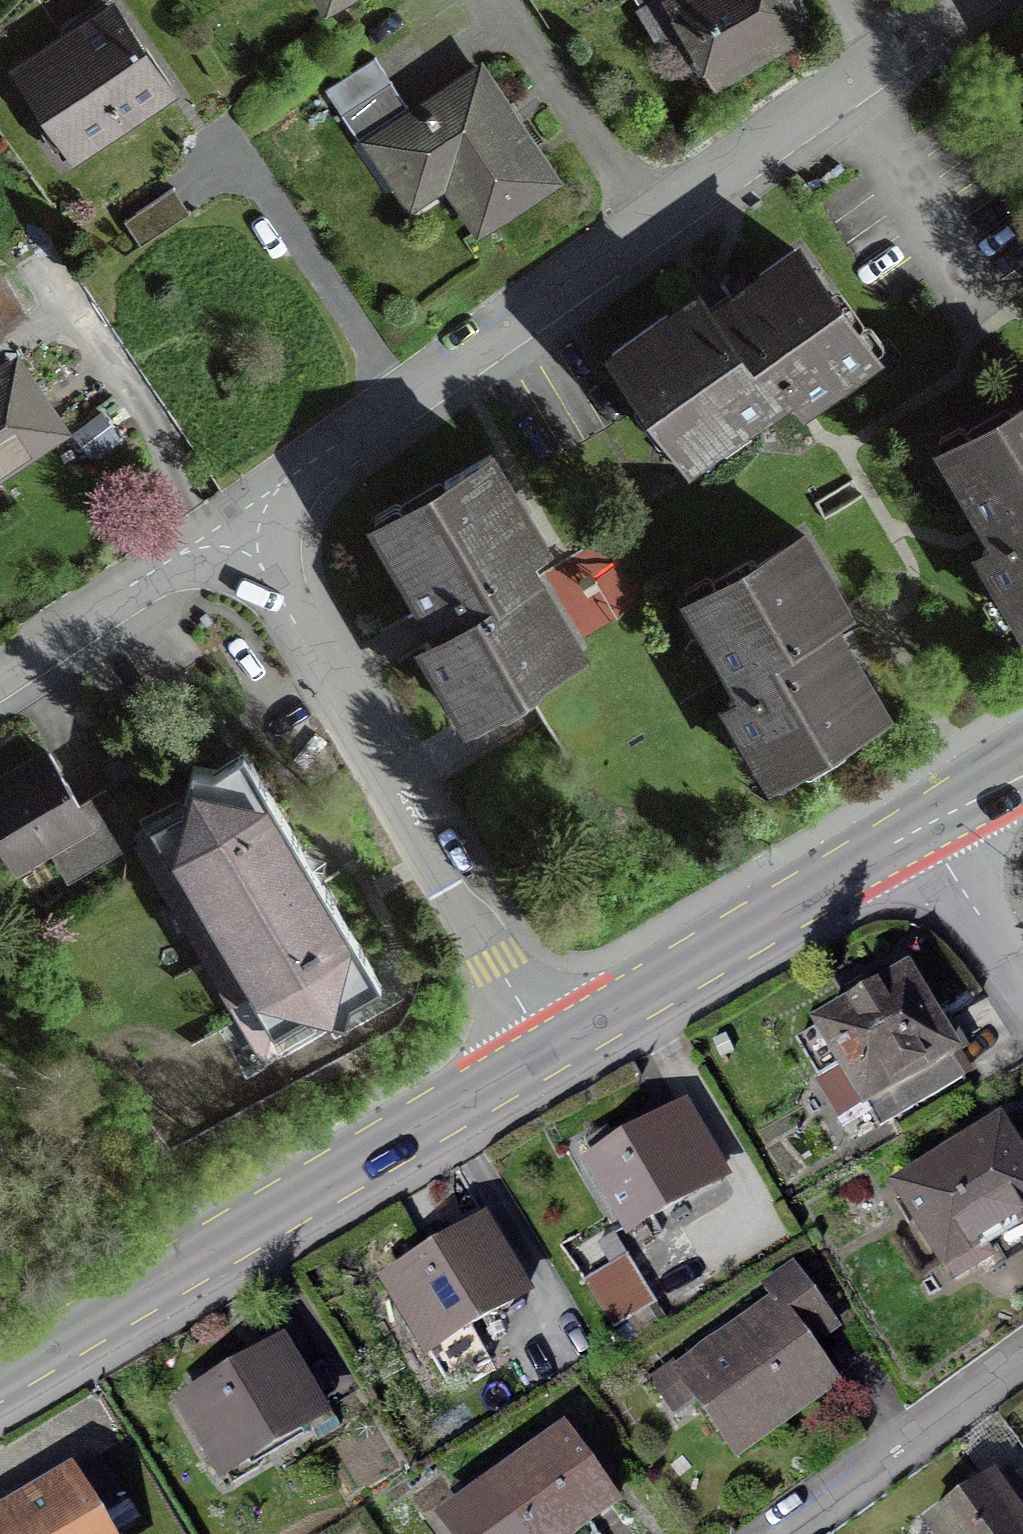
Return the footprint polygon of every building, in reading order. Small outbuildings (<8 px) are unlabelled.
[(638,12),(659,0),(631,0),(638,12)] [(703,39),(722,72),(798,28),(802,11),(796,0),(683,0),(670,8),(687,37),(703,39)] [(112,14),(22,74),(75,153),(160,96),(141,68),(135,72),(128,61),(139,54),(112,14)] [(372,61),(323,93),(355,143),(405,110),(372,61)] [(398,189),(433,165),(476,231),(550,182),(507,118),(477,73),(369,145),(398,189)] [(121,224),(138,249),(187,216),(171,191),(121,224)] [(641,399),(646,396),(685,452),(738,414),(744,422),(771,402),(768,397),(786,384),(801,405),(829,386),(823,378),(866,347),(833,301),(828,304),(791,253),(757,277),(760,282),(735,301),(729,304),(733,310),(715,323),(698,300),(667,322),(664,317),(609,356),(641,399)] [(13,367),(0,376),(0,468),(55,430),(13,367)] [(1006,578),(1022,607),(1022,408),(1001,421),(998,416),(950,445),(961,462),(977,490),(968,496),(986,525),(991,522),(1002,541),(980,554),(997,583),(1006,578)] [(442,485),(445,490),(386,525),(419,581),(411,586),(428,615),(433,612),(438,621),(444,631),(422,644),(439,674),(448,668),(475,714),(523,686),(520,680),(575,648),(553,611),(548,614),(529,581),(523,585),(512,566),(536,551),(517,518),(522,515),(488,458),(442,485)] [(744,734),(752,729),(779,774),(828,746),(824,740),(879,708),(857,671),(852,674),(833,642),(827,646),(821,636),(815,626),(840,612),(820,579),(825,576),(803,539),(748,572),(745,567),(697,595),(724,641),(715,646),(732,675),(737,672),(749,692),(726,705),(744,734)] [(378,986),(309,869),(241,753),(229,760),(210,772),(190,766),(179,807),(148,825),(270,1033),(301,1014),(342,1025),(348,1004),(367,992),(378,986)] [(0,784),(0,854),(10,871),(88,825),(108,858),(133,843),(103,793),(77,808),(47,756),(0,784)] [(877,1130),(960,1081),(902,984),(875,1000),(872,995),(846,1011),(848,1015),(795,1047),(839,1121),(863,1107),(877,1130)] [(594,1166),(590,1169),(627,1233),(718,1180),(680,1115),(618,1152),(606,1133),(583,1147),(594,1166)] [(896,1192),(953,1282),(987,1261),(977,1244),(1022,1215),(1022,1175),(995,1130),(896,1192)] [(480,1230),(385,1287),(425,1354),(520,1297),(480,1230)] [(624,1260),(582,1285),(612,1334),(654,1308),(624,1260)] [(674,1376),(734,1459),(831,1388),(794,1337),(822,1318),(790,1273),(762,1293),(772,1306),(674,1376)] [(316,1419),(276,1352),(181,1408),(221,1475),(316,1419)] [(612,1507),(561,1438),(529,1462),(525,1457),(507,1471),(510,1475),(440,1526),(446,1533),(574,1533),(612,1507)] [(9,1506),(25,1533),(114,1533),(75,1468),(9,1506)] [(925,1528),(930,1533),(1022,1533),(1022,1531),(988,1483),(925,1528)] [(0,1511),(0,1533),(25,1533),(9,1506),(0,1511)]
